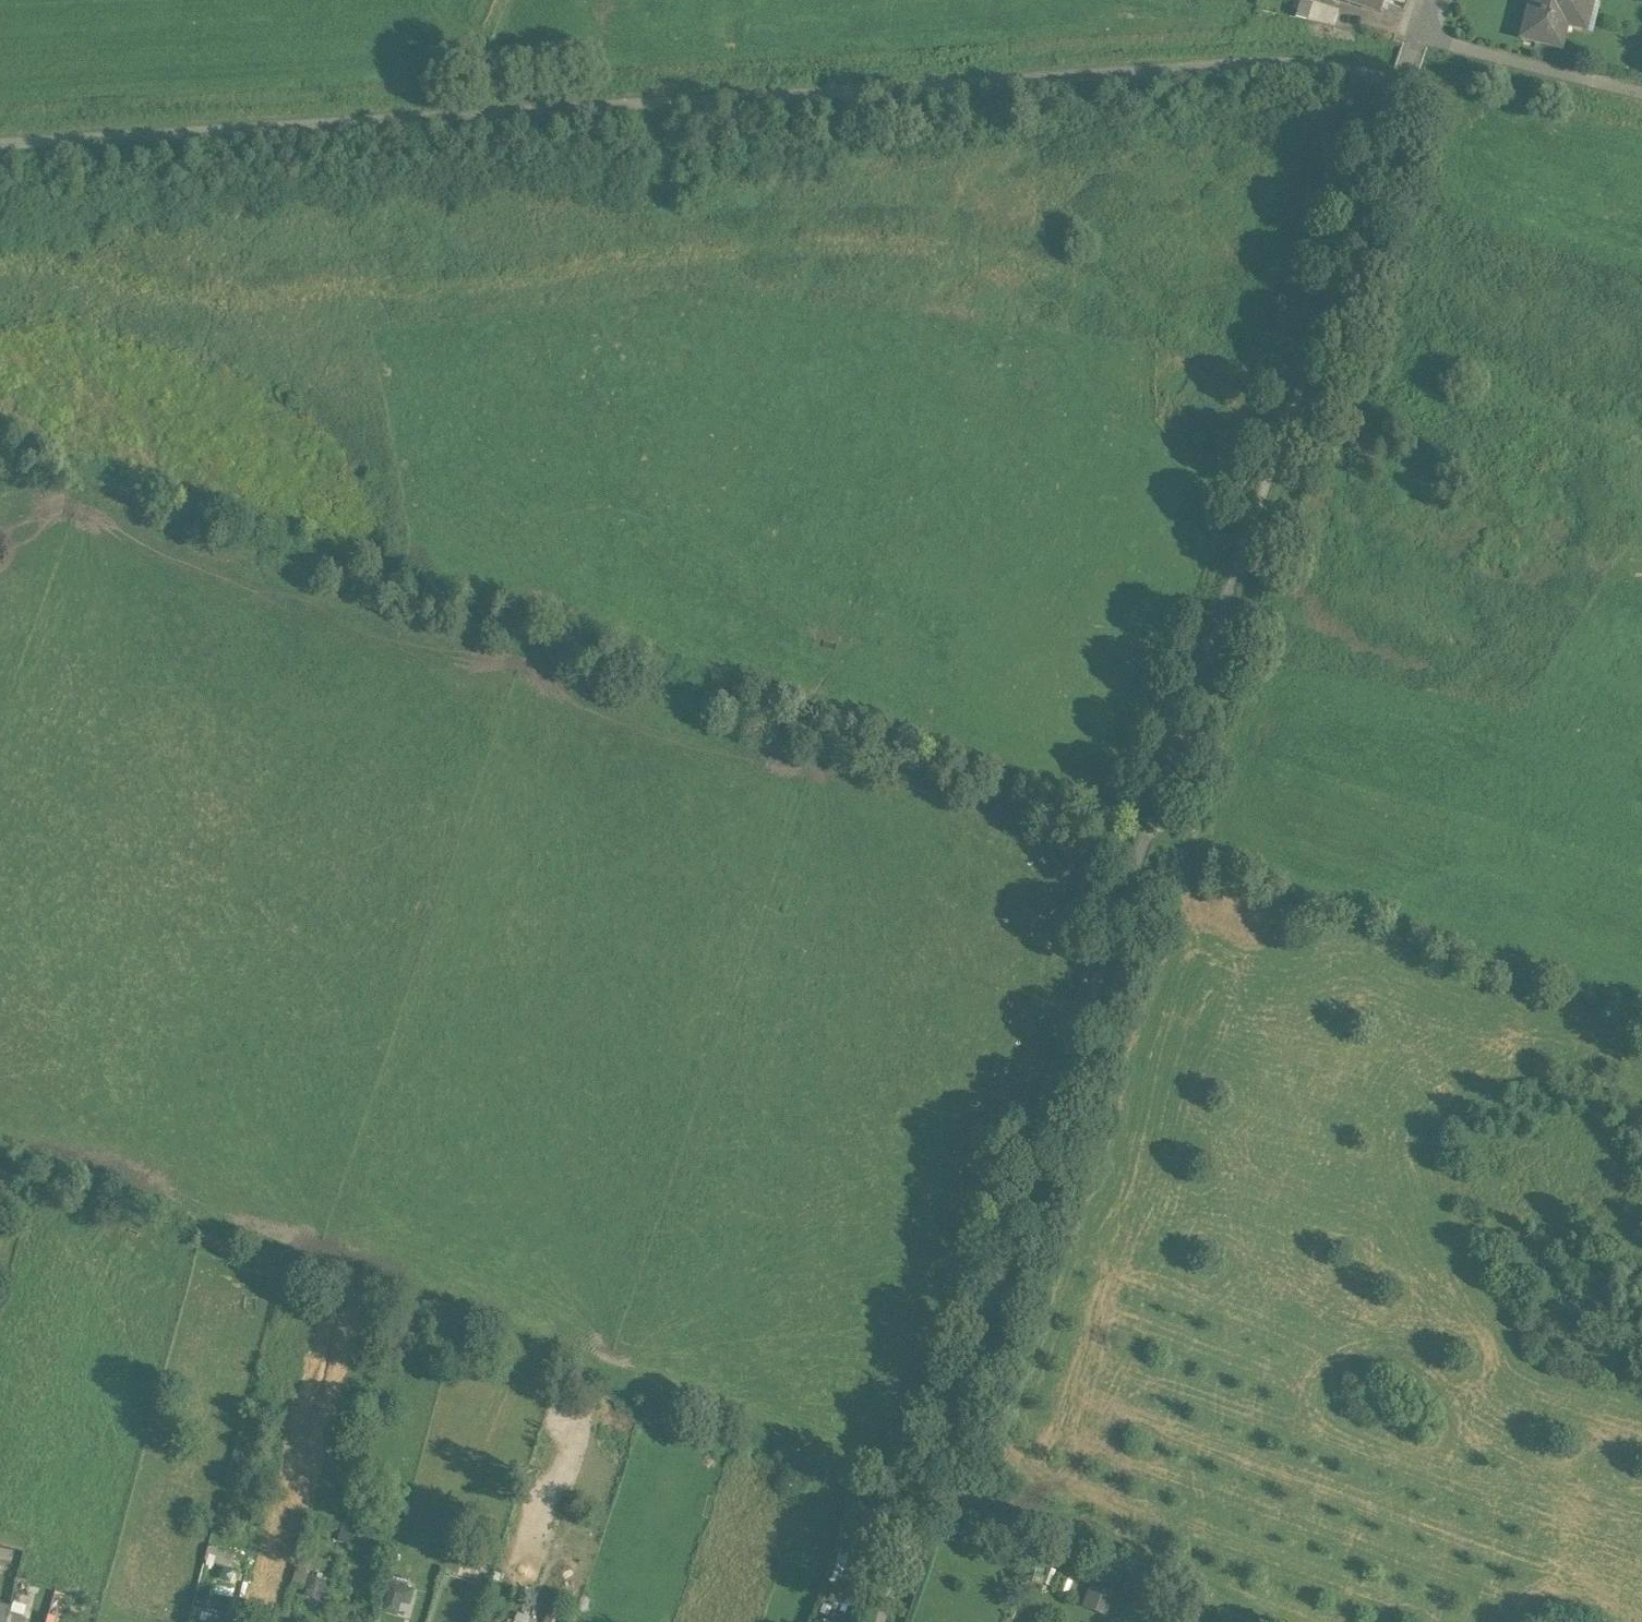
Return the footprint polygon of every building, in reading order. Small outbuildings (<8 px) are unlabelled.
[(1297,20),(1307,22),(1313,4),(1304,0),(1297,20)] [(1345,2),(1380,14),(1385,0),(1346,0),(1345,2)] [(1522,44),(1546,49),(1552,26),(1586,34),(1594,0),(1532,0),(1522,44)] [(1338,12),(1313,4),(1307,22),(1333,28),(1338,12)] [(233,1555),(208,1549),(205,1562),(229,1568),(233,1555)] [(410,1617),(414,1590),(394,1587),(390,1614),(410,1617)] [(1096,1619),(1105,1621),(1123,1621),(1129,1606),(1103,1597),(1096,1619)] [(193,1603),(188,1621),(190,1621),(226,1621),(228,1612),(193,1603)] [(543,1621),(524,1613),(520,1621),(542,1621),(543,1621)]
